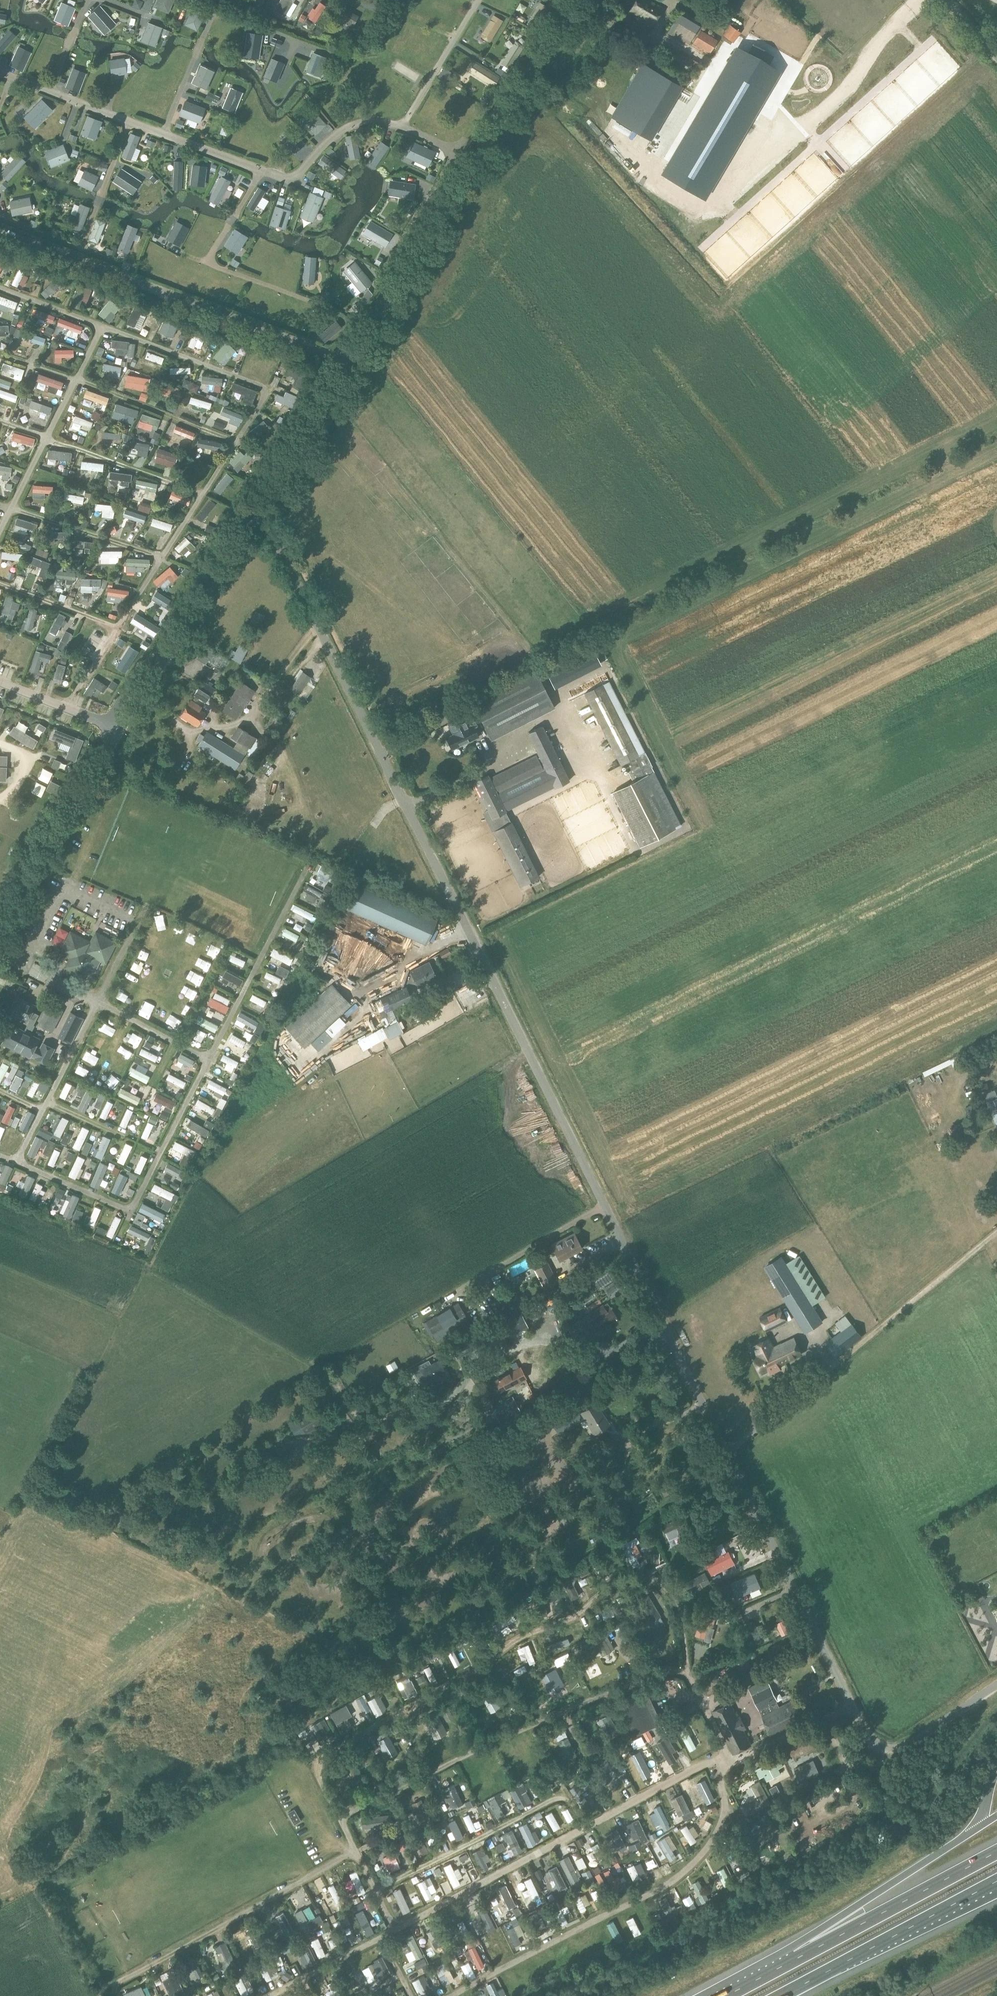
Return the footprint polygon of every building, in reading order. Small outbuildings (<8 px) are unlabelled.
[(155,7),(169,13),(174,0),(158,0),(155,7)] [(275,10),(286,16),(294,0),(280,0),(275,10)] [(653,26),(663,8),(649,0),(635,0),(629,12),(653,26)] [(757,1),(752,7),(757,12),(763,6),(757,1)] [(61,2),(54,20),(68,26),(75,8),(61,2)] [(315,22),(325,6),(320,2),(315,10),(313,8),(308,15),(310,16),(309,18),(315,22)] [(540,2),(527,23),(535,28),(547,7),(540,2)] [(88,17),(104,34),(116,24),(100,6),(88,17)] [(193,6),(184,25),(197,31),(206,12),(193,6)] [(340,25),(350,31),(360,15),(346,7),(339,19),(342,21),(340,25)] [(668,33),(689,45),(699,26),(678,14),(668,33)] [(493,15),(481,36),(490,41),(502,21),(493,15)] [(147,22),(140,41),(155,47),(162,28),(147,22)] [(710,53),(718,41),(700,30),(693,43),(710,53)] [(247,33),(244,51),(260,53),(263,35),(247,33)] [(723,42),(734,51),(742,42),(732,33),(723,42)] [(514,44),(502,64),(510,69),(522,49),(514,44)] [(18,46),(9,65),(23,72),(31,53),(18,46)] [(698,197),(772,74),(735,51),(660,174),(698,197)] [(320,77),(327,58),(313,53),(306,72),(320,77)] [(637,70),(643,60),(631,53),(625,62),(637,70)] [(109,60),(111,76),(126,74),(124,58),(109,60)] [(280,77),(286,63),(273,58),(267,72),(280,77)] [(498,78),(471,61),(466,70),(493,87),(498,78)] [(651,141),(683,87),(642,63),(637,72),(610,117),(651,141)] [(200,66),(192,83),(206,89),(214,72),(200,66)] [(79,92),(86,73),(72,68),(65,87),(79,92)] [(230,88),(222,108),(234,113),(243,93),(230,88)] [(41,99),(24,117),(35,128),(52,110),(41,99)] [(185,101),(180,115),(199,122),(204,109),(185,101)] [(302,120),(316,135),(326,125),(312,110),(302,120)] [(87,116),(81,133),(94,139),(101,122),(87,116)] [(307,143),(296,132),(285,143),(296,154),(307,143)] [(140,137),(131,134),(123,156),(132,160),(140,137)] [(355,135),(345,137),(349,159),(360,157),(355,135)] [(380,141),(365,163),(374,169),(389,147),(380,141)] [(406,157),(427,167),(434,152),(413,142),(406,157)] [(52,167),(69,160),(63,145),(46,152),(52,167)] [(346,171),(325,155),(319,163),(342,178),(346,171)] [(8,180),(22,163),(16,157),(1,174),(8,180)] [(192,165),(190,180),(205,182),(207,167),(192,165)] [(121,169),(113,182),(132,195),(141,182),(121,169)] [(91,190),(97,177),(85,171),(78,184),(91,190)] [(219,201),(229,181),(222,177),(211,197),(219,201)] [(391,180),(389,194),(414,199),(416,184),(391,180)] [(258,188),(245,208),(252,212),(265,193),(258,188)] [(310,193),(301,217),(313,222),(322,198),(310,193)] [(29,198),(10,202),(12,216),(32,212),(29,198)] [(89,207),(81,204),(72,227),(80,230),(89,207)] [(276,207),(270,225),(284,229),(290,211),(276,207)] [(370,221),(363,234),(384,246),(392,234),(370,221)] [(176,222),(166,239),(179,246),(189,228),(176,222)] [(135,231),(127,228),(119,249),(127,252),(135,231)] [(234,229),(224,246),(237,254),(247,237),(234,229)] [(305,257),(303,283),(313,284),(316,258),(305,257)] [(354,297),(372,283),(355,262),(343,271),(352,282),(347,287),(354,297)] [(12,284),(17,287),(25,271),(19,269),(12,284)] [(61,283),(56,278),(41,293),(46,298),(61,283)] [(78,309),(86,287),(78,284),(70,306),(78,309)] [(111,309),(115,312),(119,307),(110,299),(98,314),(104,319),(111,309)] [(15,313),(15,307),(19,307),(19,302),(0,301),(0,307),(5,307),(5,313),(15,313)] [(147,312),(135,306),(126,324),(134,327),(140,315),(145,317),(147,312)] [(35,309),(33,316),(52,323),(54,317),(35,309)] [(172,337),(179,322),(165,317),(159,331),(172,337)] [(82,331),(82,327),(60,318),(58,322),(57,325),(55,332),(60,334),(63,327),(79,334),(82,331)] [(336,320),(319,335),(325,341),(342,327),(336,320)] [(195,328),(186,349),(187,350),(193,352),(201,331),(196,329),(195,328)] [(24,330),(22,338),(43,345),(46,337),(24,330)] [(129,343),(129,342),(112,340),(112,348),(128,349),(127,356),(133,356),(135,344),(129,343)] [(223,364),(231,355),(235,350),(240,344),(227,340),(214,356),(223,364)] [(101,356),(104,349),(99,347),(96,354),(101,356)] [(62,362),(62,357),(74,356),(73,349),(55,350),(55,363),(62,362)] [(250,349),(242,369),(250,371),(257,352),(250,349)] [(147,352),(145,358),(161,364),(164,358),(147,352)] [(161,372),(164,365),(147,359),(144,366),(161,372)] [(3,362),(1,369),(22,376),(24,369),(3,362)] [(119,378),(121,367),(104,364),(102,370),(109,371),(108,375),(119,378)] [(308,372),(290,366),(287,373),(297,376),(293,385),(302,388),(308,372)] [(60,389),(62,383),(38,374),(36,381),(49,385),(47,391),(55,393),(57,388),(60,389)] [(124,387),(147,391),(150,379),(127,375),(124,387)] [(184,382),(190,381),(189,375),(169,376),(169,384),(184,383),(184,382)] [(202,376),(201,383),(214,385),(213,391),(220,392),(220,386),(221,386),(222,379),(202,376)] [(251,405),(256,391),(233,383),(230,390),(244,395),(242,402),(251,405)] [(167,388),(162,387),(160,394),(179,398),(180,391),(177,390),(178,388),(172,386),(168,385),(167,388)] [(15,401),(17,396),(0,389),(0,396),(15,401)] [(274,400),(293,408),(298,396),(286,391),(284,396),(277,393),(274,400)] [(95,400),(94,407),(98,407),(100,394),(83,392),(83,398),(95,400)] [(191,397),(189,403),(209,409),(211,403),(191,397)] [(15,409),(17,402),(0,398),(0,404),(15,409)] [(31,401),(29,407),(49,414),(51,408),(31,401)] [(136,418),(138,411),(116,404),(114,411),(128,415),(127,419),(131,420),(132,417),(136,418)] [(190,405),(189,411),(210,417),(211,411),(190,405)] [(223,406),(220,414),(241,421),(244,414),(223,406)] [(142,414),(140,421),(153,425),(151,429),(156,430),(160,420),(142,414)] [(75,416),(73,422),(90,429),(92,423),(75,416)] [(253,439),(268,426),(263,420),(248,433),(253,439)] [(72,429),(90,436),(92,430),(74,423),(72,429)] [(175,426),(173,431),(192,439),(194,433),(175,426)] [(103,438),(120,440),(121,433),(104,431),(103,438)] [(33,446),(35,439),(13,432),(11,439),(33,446)] [(221,443),(199,439),(197,447),(220,451),(221,443)] [(149,444),(132,441),(131,447),(138,448),(137,455),(147,456),(148,450),(149,444)] [(158,449),(156,456),(175,462),(178,455),(158,449)] [(71,461),(72,453),(48,450),(47,457),(71,461)] [(240,451),(230,462),(234,466),(240,460),(244,464),(251,456),(247,452),(244,455),(240,451)] [(82,461),(81,468),(102,471),(103,464),(82,461)] [(11,467),(0,466),(0,474),(2,474),(2,479),(8,480),(8,475),(10,476),(11,467)] [(131,482),(132,474),(110,471),(109,478),(123,480),(122,485),(128,486),(129,481),(131,482)] [(135,487),(145,489),(145,492),(148,492),(149,489),(156,491),(157,484),(137,480),(135,487)] [(230,484),(212,496),(218,505),(236,493),(230,484)] [(180,508),(183,503),(187,505),(191,498),(172,489),(169,497),(176,500),(173,505),(180,508)] [(32,493),(32,500),(52,501),(52,493),(32,493)] [(64,500),(83,504),(84,498),(65,494),(64,500)] [(216,503),(211,499),(196,517),(201,521),(216,503)] [(95,504),(94,510),(114,512),(115,506),(95,504)] [(125,510),(123,515),(142,521),(143,516),(125,510)] [(102,519),(113,519),(114,512),(93,512),(93,522),(102,522),(102,519)] [(122,519),(121,527),(142,530),(143,522),(122,519)] [(32,531),(36,532),(37,525),(13,522),(12,529),(29,531),(28,534),(32,534),(32,531)] [(168,526),(151,524),(150,537),(157,538),(157,531),(162,532),(161,535),(166,535),(166,532),(167,532),(168,526)] [(13,530),(12,537),(7,536),(5,544),(10,545),(11,538),(24,540),(26,532),(13,530)] [(59,541),(64,541),(64,538),(69,538),(69,532),(48,532),(48,538),(59,538),(59,541)] [(190,541),(185,537),(175,547),(179,552),(190,541)] [(75,540),(74,546),(85,548),(84,552),(89,553),(89,548),(93,548),(94,542),(75,540)] [(101,551),(101,557),(109,557),(109,563),(118,563),(118,557),(122,557),(122,551),(101,551)] [(22,561),(22,554),(2,552),(1,559),(22,561)] [(143,569),(143,566),(149,566),(149,559),(127,558),(127,565),(139,566),(139,569),(143,569)] [(62,571),(63,565),(56,564),(54,578),(66,579),(66,584),(72,585),(73,580),(74,580),(75,573),(62,571)] [(159,584),(163,589),(172,581),(178,576),(170,566),(153,581),(157,586),(159,584)] [(41,581),(42,569),(30,568),(29,580),(41,581)] [(100,586),(100,579),(81,578),(81,585),(93,586),(93,590),(99,590),(99,586),(100,586)] [(107,594),(118,596),(117,599),(123,600),(123,596),(128,597),(129,591),(108,588),(107,594)] [(156,591),(151,598),(173,612),(178,604),(156,591)] [(0,616),(0,620),(6,621),(6,620),(10,621),(12,615),(8,614),(10,608),(13,609),(14,605),(11,604),(13,598),(12,597),(7,595),(6,596),(0,616)] [(36,614),(37,610),(30,608),(27,618),(25,617),(18,629),(24,631),(25,628),(32,630),(35,618),(37,618),(38,614),(36,614)] [(258,628),(264,616),(255,611),(249,623),(258,628)] [(63,620),(65,616),(59,613),(50,631),(55,634),(62,623),(64,624),(66,621),(63,620)] [(136,613),(130,622),(153,636),(159,627),(136,613)] [(79,627),(73,647),(84,650),(90,631),(79,627)] [(56,648),(65,651),(68,644),(66,643),(71,633),(65,630),(56,648)] [(122,649),(133,636),(128,632),(118,645),(122,649)] [(601,664),(589,640),(543,664),(554,688),(601,664)] [(13,662),(18,647),(12,645),(7,660),(13,662)] [(240,645),(232,659),(240,663),(248,649),(240,645)] [(116,650),(107,668),(114,672),(123,654),(116,650)] [(49,662),(51,655),(36,651),(30,670),(37,672),(41,660),(49,662)] [(206,670),(212,657),(202,652),(197,666),(206,670)] [(60,683),(65,666),(58,664),(53,681),(60,683)] [(492,739),(553,708),(534,669),(472,700),(492,739)] [(553,691),(555,696),(603,674),(601,669),(553,691)] [(311,678),(302,672),(290,689),(299,695),(311,678)] [(99,682),(100,681),(94,678),(84,694),(89,698),(96,687),(103,692),(106,687),(99,682)] [(211,706),(219,692),(203,681),(194,695),(211,706)] [(640,847),(681,826),(609,681),(584,693),(620,765),(624,763),(633,782),(612,792),(640,847)] [(249,700),(254,691),(241,682),(224,710),(231,715),(243,696),(249,700)] [(191,700),(180,716),(197,727),(206,713),(200,710),(202,707),(191,700)] [(585,706),(576,710),(579,715),(587,711),(585,706)] [(448,723),(453,734),(447,738),(452,749),(478,736),(473,725),(471,725),(466,715),(463,716),(448,723)] [(574,723),(582,719),(579,715),(571,719),(574,723)] [(14,726),(9,734),(33,748),(38,740),(14,726)] [(249,748),(255,737),(237,726),(230,736),(249,748)] [(546,771),(561,764),(543,726),(527,733),(546,771)] [(476,730),(480,740),(485,738),(480,728),(476,730)] [(61,731),(58,741),(71,746),(66,758),(75,761),(84,740),(61,731)] [(243,755),(207,732),(197,746),(234,769),(243,755)] [(497,794),(544,771),(536,755),(489,778),(488,775),(475,782),(488,809),(482,812),(492,832),(492,831),(519,886),(539,877),(506,811),(497,794)] [(190,792),(185,801),(194,805),(198,796),(190,792)] [(28,794),(22,801),(27,806),(34,799),(28,794)] [(321,866),(317,872),(333,880),(336,874),(321,866)] [(425,943),(436,919),(357,884),(346,907),(425,943)] [(319,898),(322,893),(307,885),(304,890),(319,898)] [(531,901),(532,905),(540,903),(539,894),(533,895),(531,888),(525,889),(527,902),(531,901)] [(301,898),(318,905),(320,900),(304,893),(301,898)] [(307,922),(312,914),(296,905),(293,910),(302,915),(300,918),(307,922)] [(442,928),(447,939),(457,935),(452,924),(442,928)] [(283,931),(282,934),(295,941),(299,936),(285,928),(283,931)] [(70,931),(60,952),(70,957),(65,967),(69,969),(66,976),(82,984),(85,978),(91,966),(97,969),(101,961),(107,964),(118,942),(96,932),(91,942),(70,931)] [(289,965),(293,958),(274,948),(270,955),(289,965)] [(235,956),(236,953),(232,951),(231,954),(230,954),(227,959),(243,966),(245,961),(235,956)] [(242,974),(244,969),(228,961),(226,967),(242,974)] [(427,987),(438,982),(428,963),(411,971),(419,987),(425,984),(427,987)] [(240,986),(243,980),(226,970),(222,977),(223,977),(221,981),(227,984),(229,980),(240,986)] [(153,971),(149,981),(160,985),(164,975),(153,971)] [(278,983),(281,978),(267,972),(264,977),(278,983)] [(265,979),(263,984),(276,991),(279,986),(265,979)] [(177,997),(184,988),(175,981),(168,990),(177,997)] [(285,1027),(304,1047),(351,1005),(332,985),(285,1027)] [(385,996),(386,997),(381,999),(384,1005),(389,1003),(392,1010),(412,1001),(406,986),(385,996)] [(263,1007),(266,1001),(253,994),(250,999),(263,1007)] [(27,1020),(29,1021),(34,1012),(32,1011),(35,1005),(17,996),(9,1012),(26,1021),(27,1020)] [(225,1013),(229,1006),(211,997),(207,1003),(225,1013)] [(262,1014),(265,1009),(251,1002),(248,1007),(262,1014)] [(52,1032),(63,1011),(48,1003),(37,1024),(52,1032)] [(33,1025),(38,1014),(34,1012),(29,1021),(24,1031),(12,1025),(2,1043),(29,1056),(30,1054),(36,1057),(35,1057),(46,1063),(53,1049),(43,1043),(40,1049),(35,1046),(38,1039),(30,1034),(34,1025),(33,1025)] [(75,1016),(76,1014),(70,1012),(58,1036),(63,1039),(64,1037),(69,1039),(79,1018),(75,1016)] [(254,1028),(258,1022),(240,1012),(237,1018),(254,1028)] [(199,1016),(196,1022),(214,1032),(217,1026),(199,1016)] [(353,1052),(372,1035),(361,1023),(342,1040),(353,1052)] [(208,1040),(211,1035),(193,1026),(191,1031),(208,1040)] [(200,1043),(202,1038),(194,1034),(192,1039),(200,1043)] [(242,1047),(245,1041),(232,1034),(229,1040),(242,1047)] [(228,1047),(241,1056),(245,1050),(231,1041),(228,1047)] [(142,1048),(139,1054),(155,1061),(157,1056),(142,1048)] [(192,1066),(195,1060),(181,1053),(178,1058),(192,1066)] [(232,1071),(235,1066),(219,1058),(217,1064),(232,1071)] [(105,1061),(102,1071),(106,1073),(110,1063),(105,1061)] [(191,1074),(194,1068),(180,1061),(177,1066),(191,1074)] [(956,1077),(962,1075),(958,1065),(951,1067),(956,1077)] [(217,1067),(215,1072),(232,1078),(234,1073),(217,1067)] [(19,1069),(9,1089),(16,1092),(25,1073),(19,1069)] [(169,1073),(167,1079),(183,1087),(186,1082),(169,1073)] [(68,1078),(59,1097),(65,1100),(66,1098),(74,1081),(68,1078)] [(32,1097),(40,1082),(35,1079),(27,1094),(32,1097)] [(220,1096),(225,1087),(211,1080),(208,1085),(214,1089),(213,1092),(220,1096)] [(183,1095),(185,1089),(168,1082),(165,1087),(183,1095)] [(989,1089),(987,1083),(979,1086),(981,1092),(989,1089)] [(71,1111),(78,1092),(72,1089),(65,1109),(71,1111)] [(122,1089),(119,1095),(137,1104),(140,1097),(122,1089)] [(157,1093),(153,1099),(165,1106),(164,1109),(170,1112),(175,1102),(157,1093)] [(121,1097),(118,1103),(136,1112),(139,1105),(121,1097)] [(87,1098),(78,1115),(84,1118),(93,1101),(87,1098)] [(987,1102),(996,1124),(996,1098),(987,1102)] [(207,1117),(213,1108),(200,1101),(197,1106),(200,1108),(198,1112),(207,1117)] [(133,1120),(135,1115),(132,1114),(133,1111),(127,1109),(120,1125),(125,1127),(129,1118),(133,1120)] [(104,1125),(109,1113),(104,1111),(99,1123),(104,1125)] [(16,1117),(12,1124),(26,1131),(34,1116),(28,1113),(24,1121),(16,1117)] [(48,1127),(54,1116),(49,1114),(43,1125),(48,1127)] [(205,1135),(207,1129),(192,1121),(189,1126),(205,1135)] [(150,1143),(156,1129),(147,1125),(141,1139),(150,1143)] [(73,1139),(70,1146),(79,1150),(89,1130),(82,1127),(76,1141),(73,1139)] [(187,1134),(203,1143),(206,1138),(190,1129),(187,1134)] [(8,1148),(13,1134),(7,1131),(2,1146),(8,1148)] [(103,1156),(110,1140),(105,1137),(101,1147),(97,1145),(95,1151),(98,1152),(98,1153),(103,1156)] [(40,1148),(43,1142),(36,1139),(30,1151),(34,1153),(38,1146),(40,1148)] [(126,1144),(117,1162),(124,1165),(132,1147),(126,1144)] [(75,1178),(84,1159),(78,1156),(69,1175),(75,1178)] [(142,1156),(135,1171),(140,1174),(147,1158),(142,1156)] [(167,1163),(164,1169),(181,1177),(183,1172),(171,1166),(167,1163)] [(100,1165),(93,1182),(98,1184),(105,1167),(100,1165)] [(119,1178),(112,1192),(119,1195),(127,1177),(121,1174),(119,1178)] [(14,1175),(3,1198),(10,1201),(21,1179),(14,1175)] [(19,1195),(26,1198),(35,1178),(28,1175),(19,1195)] [(43,1195),(45,1191),(41,1189),(42,1185),(37,1183),(29,1198),(35,1201),(39,1193),(43,1195)] [(168,1202),(173,1194),(155,1184),(152,1189),(164,1196),(163,1199),(168,1202)] [(72,1196),(63,1217),(69,1220),(79,1199),(72,1196)] [(57,1201),(50,1217),(57,1220),(64,1204),(57,1201)] [(156,1221),(160,1212),(142,1204),(140,1210),(150,1215),(149,1218),(156,1221)] [(84,1223),(93,1227),(100,1209),(95,1207),(90,1218),(86,1217),(84,1223)] [(103,1241),(110,1221),(104,1219),(97,1239),(103,1241)] [(553,1249),(552,1249),(558,1260),(581,1248),(575,1237),(573,1233),(551,1244),(553,1249)] [(807,1266),(793,1275),(782,1256),(764,1266),(805,1332),(822,1322),(813,1306),(826,1297),(807,1266)] [(545,1289),(558,1283),(547,1262),(534,1269),(545,1289)] [(486,1295),(495,1291),(493,1286),(484,1290),(486,1295)] [(433,1333),(464,1314),(457,1302),(426,1321),(433,1333)] [(603,1305),(590,1313),(594,1318),(590,1320),(596,1328),(599,1326),(601,1328),(618,1318),(611,1309),(610,1307),(606,1309),(603,1305)] [(767,1331),(787,1321),(786,1319),(787,1318),(782,1309),(760,1319),(765,1329),(766,1328),(767,1331)] [(463,1321),(471,1318),(469,1312),(461,1316),(463,1321)] [(502,1324),(509,1337),(528,1327),(521,1314),(514,1318),(512,1314),(503,1319),(505,1322),(502,1324)] [(583,1337),(590,1332),(581,1319),(574,1324),(583,1337)] [(836,1356),(862,1336),(851,1323),(825,1343),(836,1356)] [(755,1357),(762,1373),(767,1371),(771,1374),(782,1369),(780,1364),(801,1354),(794,1338),(773,1348),(768,1338),(755,1344),(760,1354),(755,1357)] [(466,1340),(451,1348),(457,1358),(472,1350),(466,1340)] [(435,1375),(444,1370),(438,1360),(421,1369),(428,1382),(437,1378),(435,1375)] [(518,1382),(525,1378),(520,1368),(495,1381),(500,1391),(514,1384),(515,1387),(520,1386),(518,1382)] [(87,1380),(91,1372),(84,1369),(80,1377),(87,1380)] [(520,1387),(527,1403),(533,1400),(529,1391),(525,1393),(522,1386),(520,1387)] [(512,1396),(492,1406),(499,1421),(520,1410),(512,1396)] [(284,1417),(290,1415),(285,1400),(279,1403),(284,1417)] [(466,1406),(461,1407),(461,1401),(452,1401),(453,1416),(466,1416),(466,1406)] [(594,1433),(608,1423),(596,1403),(581,1413),(594,1433)] [(561,1415),(566,1423),(579,1415),(574,1406),(561,1415)] [(290,1444),(322,1425),(311,1408),(269,1434),(275,1445),(287,1438),(290,1444)] [(267,1411),(261,1414),(268,1430),(274,1427),(267,1411)] [(443,1442),(449,1438),(441,1425),(435,1429),(443,1442)] [(395,1427),(387,1429),(391,1445),(399,1443),(395,1427)] [(238,1430),(243,1448),(249,1446),(243,1428),(238,1430)] [(284,1442),(271,1449),(273,1454),(287,1447),(284,1442)] [(610,1445),(593,1455),(599,1465),(609,1460),(613,1466),(620,1462),(610,1445)] [(386,1458),(389,1462),(398,1457),(395,1452),(386,1458)] [(328,1466),(321,1468),(326,1482),(333,1480),(328,1466)] [(399,1482),(413,1474),(409,1468),(395,1476),(399,1482)] [(534,1478),(529,1481),(535,1489),(539,1486),(534,1478)] [(297,1486),(300,1495),(308,1493),(305,1483),(297,1486)] [(617,1503),(621,1501),(616,1492),(612,1494),(617,1503)] [(252,1517),(256,1517),(255,1504),(245,1505),(246,1523),(252,1523),(252,1517)] [(185,1518),(182,1510),(170,1514),(172,1522),(185,1518)] [(427,1518),(436,1537),(448,1532),(439,1512),(427,1518)] [(104,1513),(99,1515),(105,1526),(109,1524),(104,1513)] [(677,1527),(680,1534),(687,1531),(681,1517),(662,1525),(665,1532),(677,1527)] [(130,1540),(139,1529),(133,1525),(125,1535),(130,1540)] [(227,1529),(212,1536),(215,1541),(229,1534),(227,1529)] [(281,1536),(290,1547),(295,1544),(287,1532),(281,1536)] [(633,1567),(640,1564),(627,1541),(621,1545),(633,1567)] [(572,1553),(565,1558),(571,1567),(588,1556),(585,1550),(574,1557),(572,1553)] [(733,1566),(733,1565),(731,1561),(734,1560),(729,1550),(710,1560),(717,1573),(733,1566)] [(190,1567),(200,1560),(197,1555),(187,1562),(190,1567)] [(597,1562),(592,1566),(603,1581),(608,1577),(597,1562)] [(216,1574),(231,1581),(234,1574),(219,1568),(216,1574)] [(576,1572),(561,1579),(571,1600),(579,1596),(572,1581),(579,1577),(576,1572)] [(705,1572),(684,1583),(687,1589),(701,1582),(703,1586),(710,1582),(705,1572)] [(292,1576),(298,1587),(304,1584),(297,1573),(292,1576)] [(738,1598),(762,1588),(756,1574),(732,1584),(738,1598)] [(409,1598),(417,1595),(412,1581),(404,1584),(409,1598)] [(546,1607),(541,1607),(539,1596),(533,1597),(537,1620),(542,1619),(542,1616),(547,1615),(546,1607)] [(622,1596),(616,1599),(624,1614),(630,1611),(622,1596)] [(652,1621),(661,1616),(650,1598),(641,1603),(652,1621)] [(384,1605),(386,1615),(392,1614),(390,1603),(384,1605)] [(744,1606),(738,1608),(741,1618),(747,1616),(744,1606)] [(705,1638),(711,1618),(700,1615),(695,1635),(705,1638)] [(751,1642),(761,1638),(754,1620),(744,1624),(751,1642)] [(602,1656),(611,1651),(602,1635),(593,1640),(602,1656)] [(528,1645),(523,1647),(530,1664),(535,1662),(528,1645)] [(456,1654),(463,1651),(460,1646),(453,1650),(452,1648),(446,1651),(456,1671),(463,1668),(456,1654)] [(741,1672),(752,1666),(744,1651),(733,1656),(741,1672)] [(436,1663),(430,1666),(427,1660),(422,1662),(432,1682),(437,1679),(435,1674),(440,1671),(436,1663)] [(550,1692),(559,1687),(551,1670),(541,1675),(550,1692)] [(405,1683),(410,1680),(407,1674),(395,1680),(405,1699),(412,1695),(405,1683)] [(767,1678),(748,1687),(762,1715),(771,1734),(803,1719),(793,1700),(780,1707),(777,1701),(778,1701),(767,1678)] [(619,1700),(634,1734),(660,1722),(644,1688),(619,1700)] [(490,1712),(500,1707),(490,1691),(481,1696),(490,1712)] [(384,1709),(386,1708),(379,1696),(374,1698),(368,1701),(376,1716),(382,1713),(382,1712),(384,1710),(384,1709)] [(712,1712),(733,1753),(751,1744),(744,1730),(746,1729),(740,1716),(737,1717),(730,1703),(712,1712)] [(347,1717),(351,1715),(346,1705),(331,1714),(341,1734),(347,1731),(346,1729),(352,1726),(347,1717)] [(436,1712),(424,1719),(434,1740),(447,1733),(436,1712)] [(607,1739),(619,1733),(609,1715),(602,1718),(607,1727),(602,1730),(607,1739)] [(331,1740),(334,1737),(324,1719),(320,1721),(316,1724),(314,1724),(311,1726),(318,1737),(320,1737),(323,1735),(327,1742),(331,1740)] [(687,1727),(680,1731),(689,1749),(696,1746),(687,1727)] [(397,1751),(388,1735),(377,1741),(385,1757),(397,1751)] [(566,1760),(576,1755),(567,1736),(557,1741),(566,1760)] [(667,1737),(657,1743),(669,1764),(676,1760),(671,1753),(675,1751),(667,1737)] [(643,1754),(633,1759),(643,1779),(649,1775),(643,1763),(646,1761),(643,1754)] [(767,1781),(781,1773),(779,1768),(783,1766),(779,1757),(755,1770),(760,1778),(765,1776),(767,1781)] [(352,1781),(361,1777),(353,1759),(344,1764),(352,1781)] [(603,1770),(610,1766),(606,1759),(593,1767),(603,1785),(610,1781),(603,1770)] [(800,1782),(820,1773),(813,1760),(794,1768),(800,1782)] [(543,1774),(539,1776),(539,1777),(548,1792),(552,1789),(543,1774)] [(581,1791),(590,1786),(586,1779),(570,1789),(582,1808),(589,1804),(581,1791)] [(746,1779),(734,1785),(740,1798),(753,1792),(746,1779)] [(690,1781),(685,1784),(696,1806),(701,1803),(690,1781)] [(753,1814),(772,1803),(760,1781),(751,1786),(759,1799),(748,1805),(753,1814)] [(814,1792),(827,1788),(825,1781),(812,1785),(814,1792)] [(444,1789),(445,1792),(442,1794),(446,1802),(449,1801),(452,1808),(463,1803),(455,1785),(444,1789)] [(520,1794),(526,1791),(523,1785),(512,1791),(521,1807),(526,1804),(520,1794)] [(633,1793),(629,1785),(623,1788),(628,1796),(633,1793)] [(682,1794),(676,1797),(684,1814),(690,1811),(682,1794)] [(499,1821),(506,1817),(495,1798),(489,1801),(499,1821)] [(421,1822),(429,1819),(421,1799),(412,1803),(421,1822)] [(473,1803),(469,1806),(477,1822),(482,1820),(473,1803)] [(659,1806),(654,1808),(654,1809),(664,1828),(664,1830),(669,1827),(659,1806)] [(294,1823),(300,1820),(294,1809),(288,1813),(294,1823)] [(460,1813),(464,1828),(474,1825),(470,1810),(460,1813)] [(550,1811),(543,1814),(551,1833),(557,1831),(550,1811)] [(773,1811),(750,1823),(753,1828),(776,1816),(773,1811)] [(389,1813),(367,1816),(368,1826),(391,1823),(389,1813)] [(528,1824),(533,1816),(529,1813),(524,1821),(528,1824)] [(532,1821),(535,1827),(541,1823),(538,1818),(532,1821)] [(454,1819),(448,1822),(456,1840),(463,1837),(454,1819)] [(638,1819),(632,1822),(633,1823),(642,1843),(648,1840),(638,1819)] [(526,1823),(519,1827),(528,1847),(533,1846),(536,1843),(526,1823)] [(687,1824),(682,1826),(691,1841),(696,1838),(687,1824)] [(511,1829),(491,1837),(501,1861),(510,1857),(502,1839),(513,1834),(511,1829)] [(422,1840),(430,1835),(428,1830),(414,1838),(423,1854),(428,1852),(422,1840)] [(609,1836),(603,1838),(612,1855),(618,1852),(609,1836)] [(393,1843),(397,1850),(403,1847),(399,1840),(393,1843)] [(661,1842),(651,1844),(654,1860),(665,1858),(661,1842)] [(597,1843),(592,1847),(600,1863),(606,1859),(597,1843)] [(482,1872),(489,1868),(482,1855),(485,1854),(482,1848),(473,1852),(482,1872)] [(737,1848),(732,1851),(738,1864),(734,1866),(739,1876),(748,1872),(737,1848)] [(568,1853),(571,1863),(580,1860),(576,1850),(568,1853)] [(541,1863),(551,1857),(548,1851),(538,1857),(541,1863)] [(389,1872),(400,1867),(394,1853),(383,1858),(389,1872)] [(568,1856),(560,1860),(572,1885),(580,1881),(578,1876),(580,1875),(578,1870),(576,1871),(568,1856)] [(637,1857),(631,1860),(640,1877),(645,1875),(637,1857)] [(461,1867),(469,1865),(468,1858),(460,1860),(461,1867)] [(453,1862),(441,1868),(450,1886),(462,1880),(453,1862)] [(556,1866),(549,1870),(561,1894),(568,1890),(556,1866)] [(584,1866),(578,1868),(581,1874),(587,1872),(584,1866)] [(618,1876),(613,1878),(609,1869),(604,1872),(615,1892),(620,1890),(617,1885),(622,1883),(618,1876)] [(722,1869),(717,1871),(724,1888),(729,1886),(722,1869)] [(424,1878),(418,1881),(429,1901),(435,1898),(427,1884),(435,1880),(432,1875),(425,1879),(424,1878)] [(533,1902),(540,1899),(529,1876),(524,1878),(531,1893),(529,1894),(533,1902)] [(329,1910),(343,1902),(331,1878),(326,1880),(335,1898),(325,1902),(329,1910)] [(700,1881),(693,1884),(703,1903),(710,1899),(700,1881)] [(469,1882),(456,1890),(460,1895),(472,1888),(469,1882)] [(506,1885),(499,1889),(509,1909),(516,1905),(506,1885)] [(297,1901),(304,1897),(299,1886),(291,1889),(297,1901)] [(579,1896),(574,1898),(581,1912),(586,1910),(584,1906),(586,1905),(583,1898),(581,1900),(579,1896)] [(663,1930),(679,1922),(666,1897),(659,1900),(666,1914),(662,1917),(664,1921),(659,1923),(663,1930)] [(557,1903),(552,1906),(562,1925),(567,1922),(557,1903)] [(601,1913),(603,1917),(620,1908),(618,1904),(601,1913)] [(487,1928),(493,1925),(483,1905),(477,1908),(484,1921),(480,1923),(482,1925),(485,1924),(487,1928)] [(360,1906),(354,1909),(364,1933),(370,1930),(360,1906)] [(319,1915),(308,1922),(301,1910),(295,1913),(305,1932),(323,1922),(319,1915)] [(286,1935),(294,1931),(283,1912),(275,1916),(286,1935)] [(255,1947),(263,1944),(255,1927),(247,1930),(255,1947)] [(495,1927),(490,1932),(493,1936),(499,1932),(495,1927)] [(436,1928),(429,1932),(441,1954),(448,1951),(436,1928)] [(319,1945),(323,1943),(320,1937),(311,1942),(318,1956),(323,1954),(319,1945)] [(202,1941),(206,1947),(212,1943),(208,1938),(202,1941)] [(226,1968),(236,1964),(225,1942),(216,1947),(226,1968)] [(414,1942),(409,1944),(418,1963),(423,1960),(414,1942)] [(287,1946),(282,1949),(289,1967),(295,1964),(287,1946)] [(474,1946),(468,1949),(478,1969),(484,1966),(474,1946)] [(550,1969),(556,1967),(548,1952),(543,1955),(550,1969)] [(378,1984),(386,1980),(385,1978),(392,1975),(382,1956),(373,1960),(374,1962),(368,1965),(378,1984)] [(451,1957),(447,1962),(452,1966),(456,1961),(451,1957)] [(195,1958),(189,1961),(197,1978),(203,1975),(195,1958)] [(269,1958),(258,1963),(267,1981),(272,1978),(267,1969),(273,1966),(269,1958)] [(443,1971),(448,1969),(445,1963),(440,1966),(440,1965),(435,1968),(443,1985),(449,1982),(443,1971)] [(430,1967),(425,1970),(430,1976),(434,1973),(430,1967)] [(163,1981),(170,1995),(180,1995),(185,1994),(176,1974),(163,1981)] [(241,1978),(236,1981),(244,1995),(249,1993),(241,1978)] [(414,1985),(420,1995),(426,1995),(422,1988),(427,1986),(424,1980),(414,1985)] [(328,1984),(334,1995),(340,1995),(333,1982),(328,1984)] [(497,1991),(493,1982),(488,1985),(492,1994),(488,1995),(500,1995),(505,1994),(502,1989),(497,1991)] [(124,1994),(124,1995),(147,1995),(150,1995),(147,1986),(142,1989),(141,1986),(124,1994)] [(367,1993),(364,1987),(353,1993),(355,1995),(361,1995),(367,1993)]
